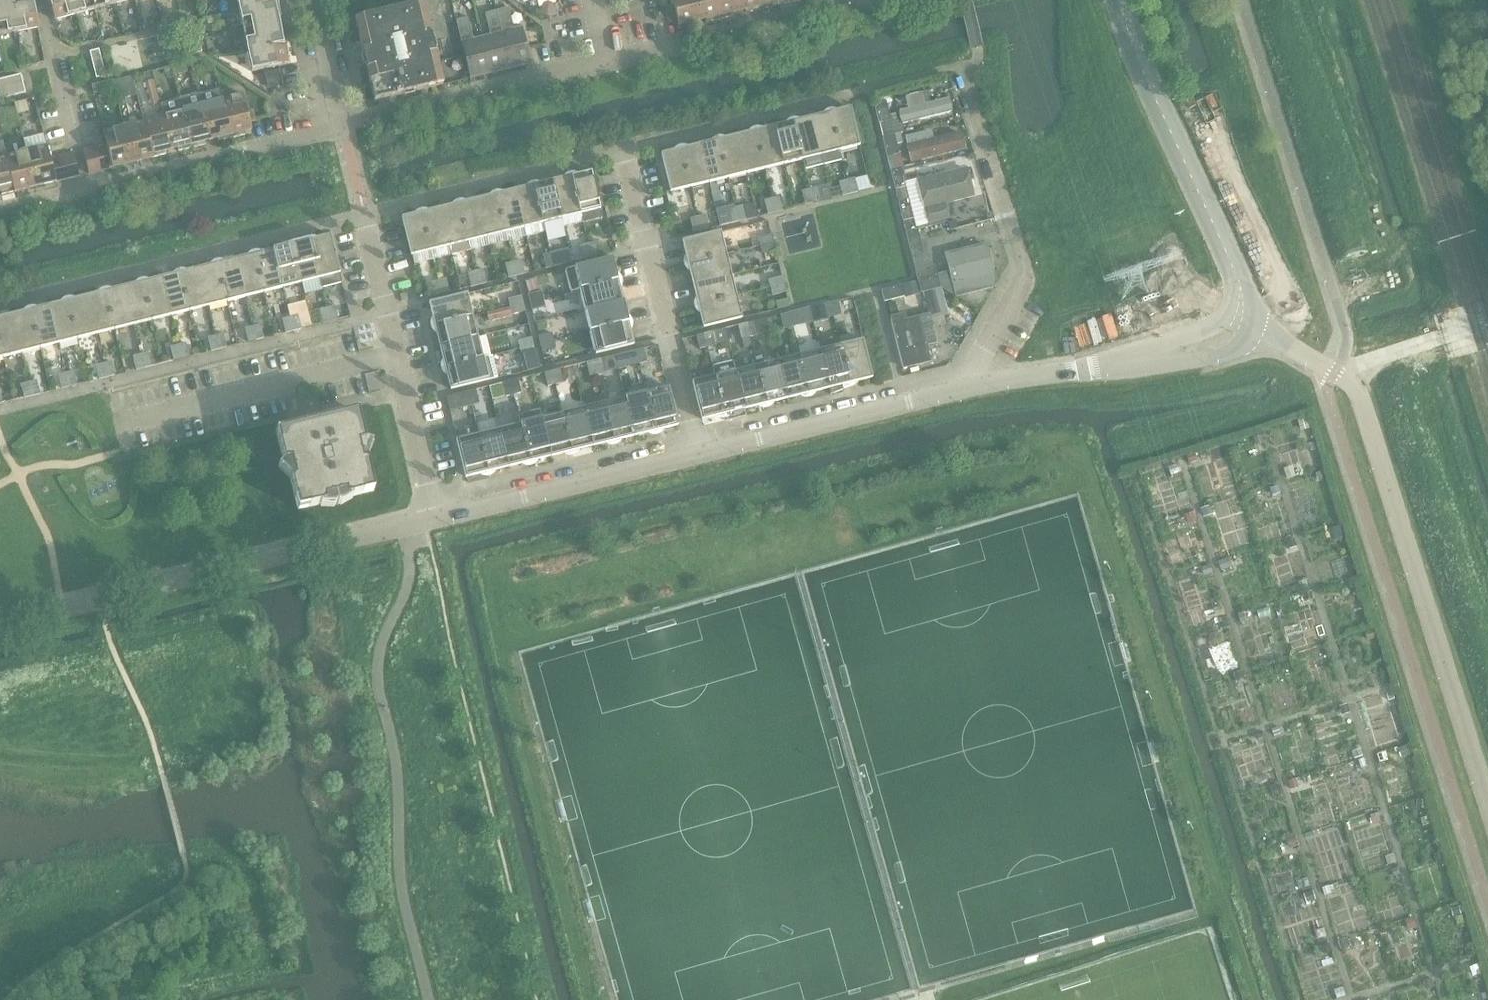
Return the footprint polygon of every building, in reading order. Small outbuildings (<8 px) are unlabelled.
[(16,32),(10,0),(0,0),(0,35),(16,32)] [(16,32),(38,28),(33,0),(10,0),(16,32)] [(55,21),(76,15),(72,0),(49,0),(55,21)] [(76,15),(94,10),(92,0),(72,0),(76,15)] [(94,10),(114,5),(113,0),(92,0),(94,10)] [(239,11),(278,3),(278,0),(236,0),(239,11)] [(678,29),(693,26),(692,22),(698,21),(693,0),(671,0),(678,29)] [(698,21),(704,20),(705,23),(719,20),(714,0),(693,0),(698,21)] [(719,20),(733,17),(732,13),(738,12),(735,0),(714,0),(719,20)] [(738,12),(744,10),(745,14),(759,10),(756,0),(735,0),(738,12)] [(772,4),(778,2),(777,0),(756,0),(759,10),(773,7),(772,4)] [(278,3),(239,11),(243,31),(279,24),(278,18),(281,17),(278,3)] [(423,3),(355,20),(374,102),(443,85),(423,3)] [(508,8),(496,11),(511,69),(531,64),(522,28),(514,30),(508,8)] [(659,9),(653,10),(655,20),(666,18),(664,12),(659,9)] [(484,14),(490,36),(481,38),(490,74),(511,69),(496,11),(484,14)] [(467,18),(455,21),(470,79),(490,74),(481,38),(473,40),(467,18)] [(243,31),(247,50),(283,43),(279,24),(243,31)] [(195,26),(186,28),(192,55),(202,52),(195,26)] [(283,43),(247,50),(251,72),(287,65),(286,58),(289,57),(286,42),(283,43)] [(99,50),(89,52),(96,79),(106,76),(99,50)] [(183,63),(171,66),(174,75),(186,72),(183,63)] [(280,70),(267,72),(270,88),(283,85),(280,70)] [(0,80),(0,100),(25,93),(21,75),(0,80)] [(112,81),(114,88),(117,99),(136,94),(131,76),(112,81)] [(112,81),(92,86),(94,93),(114,88),(112,81)] [(219,90),(199,95),(211,140),(217,139),(218,142),(232,139),(222,99),(219,90)] [(251,130),(249,122),(255,120),(253,110),(247,112),(242,94),(222,99),(232,139),(246,135),(245,132),(251,130)] [(206,145),(205,142),(211,140),(199,95),(180,99),(192,149),(206,145)] [(180,99),(160,104),(162,114),(171,150),(177,149),(178,152),(192,149),(180,99)] [(886,101),(874,104),(879,123),(891,120),(886,101)] [(900,113),(903,125),(951,113),(948,101),(900,113)] [(846,109),(830,113),(839,150),(859,145),(851,112),(850,111),(849,110),(848,109),(847,109),(846,109)] [(830,113),(812,117),(821,155),(839,150),(830,113)] [(162,114),(141,119),(142,123),(143,122),(152,158),(166,155),(165,151),(171,150),(162,114)] [(812,117),(793,122),(802,159),(821,155),(812,117)] [(142,123),(124,127),(133,163),(152,158),(143,122),(142,123)] [(793,122),(774,127),(783,164),(802,159),(793,122)] [(124,127),(103,132),(106,145),(112,168),(133,163),(124,127)] [(774,127),(756,131),(765,168),(783,164),(774,127)] [(756,131),(737,136),(746,173),(765,168),(756,131)] [(894,134),(882,137),(887,157),(899,154),(894,134)] [(907,147),(911,164),(965,151),(961,134),(907,147)] [(737,136),(718,140),(727,178),(746,173),(737,136)] [(718,140),(700,145),(709,182),(727,178),(718,140)] [(106,145),(95,148),(100,171),(112,168),(106,145)] [(700,145),(681,149),(690,187),(709,182),(700,145)] [(47,146),(26,151),(35,187),(56,182),(50,159),(47,146)] [(95,148),(83,151),(89,174),(100,171),(95,148)] [(681,149),(661,154),(670,192),(690,187),(681,149)] [(8,156),(7,156),(15,192),(35,187),(26,151),(8,156)] [(8,156),(7,152),(0,154),(0,192),(1,195),(15,192),(7,156),(8,156)] [(79,176),(73,153),(61,156),(67,179),(79,176)] [(61,156),(50,159),(56,182),(67,179),(61,156)] [(902,167),(890,170),(895,189),(907,186),(903,170),(902,167)] [(591,172),(571,177),(582,223),(602,218),(591,172)] [(967,172),(917,183),(924,210),(973,198),(967,172)] [(571,177),(552,181),(564,227),(582,223),(571,177)] [(847,180),(850,194),(858,192),(854,178),(847,180)] [(847,180),(839,182),(842,196),(850,194),(847,180)] [(552,181),(534,186),(545,232),(564,227),(552,181)] [(534,186),(515,190),(526,236),(545,232),(534,186)] [(817,187),(809,189),(813,203),(821,201),(817,187)] [(809,189),(802,191),(805,205),(813,203),(809,189)] [(515,190),(496,195),(508,241),(526,236),(515,190)] [(496,195),(478,199),(489,246),(508,241),(496,195)] [(772,198),(775,212),(783,210),(780,196),(772,198)] [(772,198),(764,200),(768,214),(775,212),(772,198)] [(478,199),(459,204),(470,250),(489,246),(478,199)] [(910,199),(898,202),(903,221),(915,218),(910,199)] [(459,204),(440,208),(452,255),(470,250),(459,204)] [(735,207),(738,221),(746,219),(743,205),(735,207)] [(735,207),(727,209),(730,223),(738,221),(735,207)] [(440,208),(422,213),(433,259),(452,255),(440,208)] [(403,221),(403,222),(403,223),(411,255),(412,255),(414,264),(433,259),(422,213),(407,217),(406,217),(405,218),(404,219),(403,221)] [(697,217),(701,230),(709,228),(706,215),(697,217)] [(697,217),(690,218),(693,232),(701,230),(697,217)] [(955,220),(948,222),(950,229),(957,228),(955,220)] [(918,230),(906,233),(911,252),(922,249),(918,230)] [(720,232),(683,241),(688,263),(725,254),(720,232)] [(772,234),(758,238),(760,246),(774,242),(772,234)] [(310,241),(320,278),(322,288),(342,283),(331,241),(331,240),(331,239),(330,238),(329,238),(327,237),(326,237),(310,241)] [(310,241),(292,245),(301,283),(320,278),(310,241)] [(595,242),(587,244),(591,257),(598,256),(595,242)] [(774,242),(760,246),(762,254),(776,250),(774,242)] [(587,244),(579,246),(583,259),(591,257),(587,244)] [(292,245),(273,250),(283,287),(301,283),(292,245)] [(985,247),(947,257),(956,296),(995,287),(985,247)] [(273,250),(255,255),(264,292),(283,287),(273,250)] [(550,253),(553,267),(561,265),(558,251),(550,253)] [(550,253),(542,255),(546,269),(553,267),(550,253)] [(725,254),(688,263),(693,284),(730,275),(725,254)] [(255,255),(236,259),(245,297),(264,292),(255,255)] [(236,259),(217,264),(227,301),(245,297),(236,259)] [(612,259),(575,268),(565,270),(570,292),(580,290),(617,281),(612,259)] [(513,262),(516,276),(524,274),(521,260),(513,262)] [(513,262),(505,264),(508,278),(516,276),(513,262)] [(217,264),(199,269),(208,306),(227,301),(217,264)] [(935,266),(915,270),(918,281),(918,282),(937,277),(935,266)] [(199,269),(180,273),(189,311),(208,306),(199,269)] [(476,271),(479,285),(487,283),(483,269),(476,271)] [(476,271),(468,273),(471,287),(479,285),(476,271)] [(180,273),(161,278),(171,315),(189,311),(180,273)] [(730,275),(693,284),(698,305),(736,296),(730,275)] [(782,276),(768,280),(770,288),(784,284),(782,276)] [(937,277),(918,282),(921,293),(940,288),(937,277)] [(161,278),(142,283),(152,320),(171,315),(161,278)] [(438,280),(442,294),(450,292),(446,279),(438,280)] [(438,280),(431,282),(434,296),(442,294),(438,280)] [(617,281),(580,290),(585,311),(622,302),(617,281)] [(917,282),(902,286),(904,296),(920,292),(917,282)] [(142,283),(124,287),(133,325),(152,320),(142,283)] [(784,284),(770,288),(772,295),(786,292),(784,284)] [(901,285),(881,290),(884,302),(904,297),(901,285)] [(124,287),(105,292),(114,329),(133,325),(124,287)] [(541,291),(527,294),(529,302),(543,299),(541,291)] [(105,292),(87,297),(96,334),(114,329),(105,292)] [(467,294),(429,303),(435,325),(472,316),(467,294)] [(522,296),(508,299),(510,307),(523,304),(522,296)] [(736,296),(698,305),(704,327),(741,318),(736,296)] [(87,297),(68,301),(77,339),(96,334),(87,297)] [(543,299),(529,302),(531,310),(545,306),(543,299)] [(788,299),(776,302),(778,309),(789,306),(788,299)] [(68,301),(49,306),(59,343),(77,339),(68,301)] [(830,302),(833,316),(841,314),(838,301),(830,302)] [(622,302),(585,311),(590,332),(628,323),(622,302)] [(830,302),(822,304),(825,318),(833,316),(830,302)] [(523,304),(510,307),(512,315),(525,311),(523,304)] [(49,306),(31,311),(40,348),(59,343),(49,306)] [(327,308),(331,322),(338,320),(335,306),(327,308)] [(510,307),(486,313),(489,322),(512,316),(512,315),(510,307)] [(327,308),(319,310),(323,324),(331,322),(327,308)] [(31,311),(12,315),(21,352),(40,348),(31,311)] [(788,313),(791,327),(799,325),(796,311),(788,313)] [(788,313),(780,315),(783,328),(791,327),(788,313)] [(0,318),(0,346),(3,357),(21,352),(12,315),(0,318)] [(290,317),(293,331),(301,329),(298,315),(290,317)] [(472,316),(435,325),(440,346),(477,337),(472,316)] [(904,316),(891,319),(903,370),(929,363),(918,320),(906,323),(904,316)] [(290,317),(282,319),(285,333),(293,331),(290,317)] [(746,323),(749,337),(757,335),(754,321),(746,323)] [(628,323),(590,332),(596,354),(633,345),(628,323)] [(746,323),(738,325),(742,339),(749,337),(746,323)] [(253,326),(256,340),(264,338),(260,325),(253,326)] [(253,326),(245,328),(248,342),(256,340),(253,326)] [(704,334),(707,347),(715,345),(712,332),(704,334)] [(552,333),(538,336),(540,344),(554,341),(552,333)] [(215,336),(219,349),(226,348),(223,334),(215,336)] [(704,334),(696,335),(700,349),(707,347),(704,334)] [(215,336),(207,338),(211,352),(219,349),(215,336)] [(477,337),(440,346),(445,367),(483,358),(477,337)] [(532,338),(518,341),(520,349),(534,346),(532,338)] [(819,351),(820,351),(829,388),(830,394),(843,390),(842,385),(850,383),(840,346),(839,338),(817,343),(819,351)] [(862,340),(840,346),(850,383),(872,378),(862,340)] [(554,341),(540,344),(542,352),(555,349),(554,341)] [(178,345),(181,359),(189,357),(186,343),(178,345)] [(178,345),(170,347),(173,361),(181,359),(178,345)] [(534,346),(520,349),(522,357),(524,356),(536,353),(534,346)] [(636,350),(639,364),(647,362),(644,348),(636,350)] [(636,350),(628,352),(631,366),(639,364),(636,350)] [(819,351),(799,356),(808,393),(829,388),(820,351),(819,351)] [(140,354),(144,368),(152,366),(148,352),(140,354)] [(536,353),(524,356),(527,371),(539,368),(536,353)] [(140,354),(133,356),(136,370),(144,368),(140,354)] [(483,358),(445,367),(451,389),(497,378),(492,356),(483,358)] [(799,356),(778,361),(787,398),(808,393),(799,356)] [(594,361),(597,374),(605,372),(602,359),(594,361)] [(594,361),(586,362),(589,376),(597,374),(594,361)] [(778,361),(757,366),(766,404),(787,398),(778,361)] [(111,362),(103,364),(107,377),(114,376),(111,362)] [(733,362),(712,367),(715,377),(724,414),(745,409),(736,371),(733,362)] [(103,364),(95,366),(99,379),(107,377),(103,364)] [(757,366),(736,371),(745,409),(766,404),(757,366)] [(560,369),(552,371),(555,385),(563,383),(560,369)] [(66,373),(69,387),(77,385),(74,371),(66,373)] [(552,371),(544,373),(547,386),(555,385),(552,371)] [(66,373),(58,375),(62,389),(69,387),(66,373)] [(715,377),(693,382),(702,419),(724,414),(715,377)] [(518,379),(510,381),(513,395),(521,393),(518,379)] [(640,379),(627,382),(629,393),(643,391),(640,379)] [(29,382),(32,396),(40,394),(37,380),(29,382)] [(510,381),(502,383),(505,397),(513,395),(510,381)] [(29,382),(21,384),(24,398),(32,396),(29,382)] [(668,388),(646,393),(655,431),(677,425),(668,388)] [(468,391),(471,405),(479,403),(476,389),(468,391)] [(468,391),(460,393),(464,407),(471,405),(468,391)] [(464,407),(460,393),(446,397),(450,410),(464,407)] [(646,393),(625,398),(634,436),(655,431),(646,393)] [(625,398),(604,404),(613,441),(634,436),(625,398)] [(604,404),(583,409),(592,446),(613,441),(604,404)] [(540,409),(518,414),(520,424),(530,462),(551,456),(542,419),(540,409)] [(583,409),(562,414),(572,451),(592,446),(583,409)] [(357,412),(275,432),(286,473),(288,472),(297,510),(374,491),(365,453),(367,452),(357,412)] [(562,414),(542,419),(551,456),(572,451),(562,414)] [(520,424),(499,429),(509,467),(530,462),(520,424)] [(499,429),(478,434),(488,472),(509,467),(499,429)] [(478,434),(456,440),(466,477),(488,472),(478,434)]
